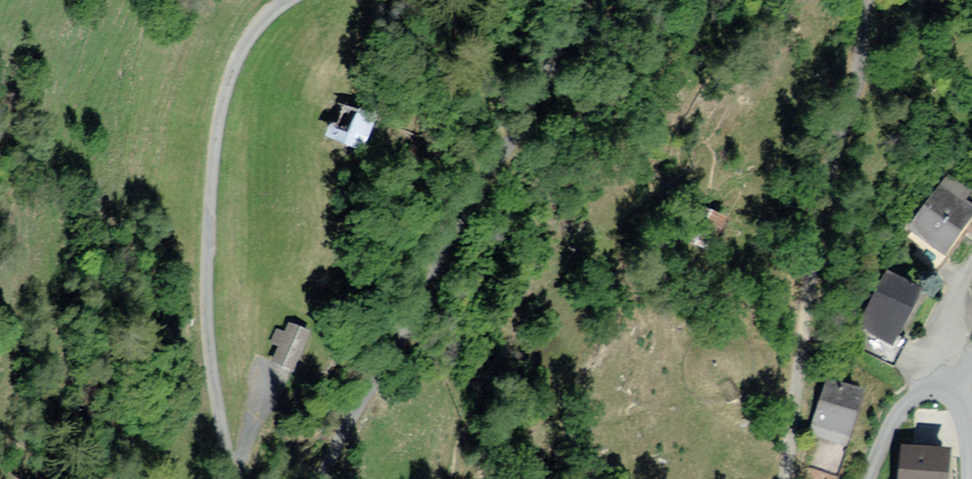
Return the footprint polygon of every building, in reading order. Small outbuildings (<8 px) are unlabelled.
[(358,117),(324,102),(307,138),(342,153),(358,117)] [(942,187),(907,232),(944,259),(971,222),(971,209),(942,187)] [(690,205),(674,239),(707,254),(722,220),(690,205)] [(922,293),(882,275),(856,334),(896,352),(922,293)] [(276,321),(258,360),(280,370),(298,331),(276,321)] [(861,393),(822,381),(806,437),(844,448),(861,393)] [(720,404),(732,400),(727,383),(715,386),(720,404)] [(897,447),(894,478),(944,478),(947,452),(897,447)]
